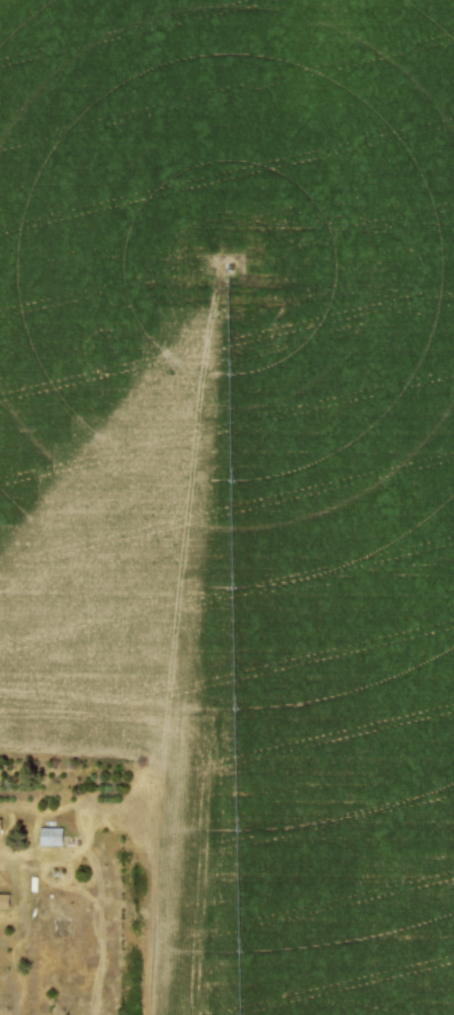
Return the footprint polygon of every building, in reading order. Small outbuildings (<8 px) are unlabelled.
[(40,826),(40,843),(65,842),(65,826),(40,826)] [(11,907),(11,895),(0,895),(0,907),(11,907)]
